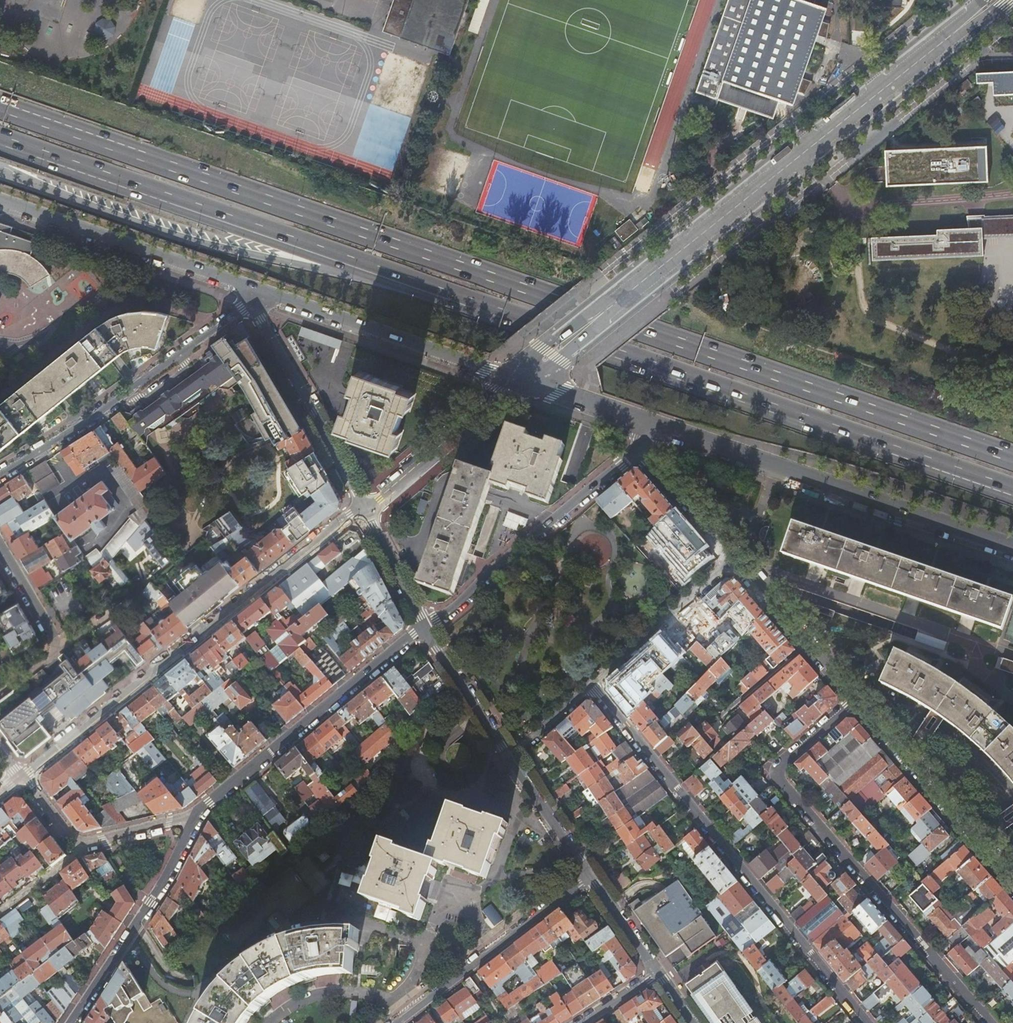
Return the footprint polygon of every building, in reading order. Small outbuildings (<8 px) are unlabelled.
[(383,31),(450,55),(470,0),(394,0),(383,31)] [(698,92),(733,104),(775,119),(781,101),(795,105),(799,91),(806,94),(813,81),(804,78),(818,35),(828,38),(829,31),(830,24),(823,22),(827,8),(814,3),(815,0),(729,0),(698,92)] [(838,63),(838,62),(830,60),(828,65),(835,69),(836,68),(837,67),(837,65),(838,63)] [(977,73),(977,83),(993,82),(994,95),(1012,94),(1012,71),(977,73)] [(972,84),(968,79),(958,87),(962,92),(972,84)] [(990,144),(888,149),(890,184),(992,179),(990,144)] [(994,233),(1012,232),(1012,215),(982,217),(981,217),(981,220),(993,219),(994,233)] [(969,217),(970,228),(982,227),(981,220),(981,217),(970,217),(969,217)] [(982,233),(983,238),(1012,237),(1012,232),(994,233),(993,219),(981,220),(982,227),(982,233)] [(616,231),(624,241),(638,229),(630,220),(616,231)] [(10,273),(15,275),(24,280),(30,287),(50,276),(40,263),(31,257),(36,243),(11,234),(14,227),(0,223),(0,273),(10,273)] [(983,238),(982,233),(982,227),(970,228),(937,229),(937,234),(872,237),(872,242),(873,260),(984,255),(983,238)] [(168,316),(159,314),(146,313),(133,313),(120,316),(108,322),(97,329),(0,408),(0,451),(20,435),(71,394),(119,355),(124,351),(130,348),(137,347),(144,346),(150,347),(157,348),(168,316)] [(301,426),(249,337),(237,344),(234,339),(230,341),(226,335),(213,344),(218,351),(228,365),(238,378),(245,387),(252,399),(257,408),(258,410),(253,413),(267,439),(273,437),(275,440),(276,443),(284,440),(303,428),(301,426)] [(120,412),(119,412),(135,433),(136,432),(141,439),(142,439),(143,431),(154,424),(165,425),(177,417),(178,413),(184,415),(185,415),(196,407),(197,400),(201,401),(213,392),(215,385),(217,383),(227,385),(238,378),(228,365),(218,351),(217,355),(218,356),(207,364),(196,372),(185,380),(165,395),(146,408),(141,411),(140,410),(138,410),(132,415),(132,416),(129,415),(129,413),(124,412),(122,414),(120,412)] [(374,379),(374,378),(359,373),(353,392),(362,395),(359,405),(355,415),(346,412),(340,429),(354,433),(353,437),(395,451),(402,432),(397,430),(404,411),(408,412),(415,395),(400,390),(400,388),(374,379)] [(119,412),(111,418),(133,449),(143,442),(141,439),(136,432),(135,433),(119,412)] [(103,424),(94,431),(109,452),(111,451),(140,491),(166,474),(154,458),(137,469),(118,442),(114,444),(110,440),(111,438),(108,434),(106,434),(107,430),(103,424)] [(289,467),(315,451),(303,428),(284,440),(276,443),(279,449),(287,446),(293,458),(286,462),(289,467)] [(454,597),(458,584),(464,568),(460,567),(462,560),(465,553),(468,555),(480,522),(492,485),(509,491),(513,481),(522,484),(532,487),(529,497),(549,504),(563,462),(560,461),(565,446),(548,441),(546,446),(526,439),(528,434),(508,428),(494,469),(497,470),(495,477),(460,466),(431,551),(435,552),(430,566),(426,564),(419,585),(446,594),(454,597)] [(153,510),(140,491),(111,451),(109,452),(94,431),(60,451),(68,463),(74,458),(76,461),(71,465),(77,474),(83,470),(82,469),(105,455),(110,464),(107,466),(138,511),(129,517),(129,519),(99,553),(96,549),(85,558),(88,562),(92,568),(100,561),(104,557),(109,562),(129,538),(140,525),(145,520),(153,510)] [(331,482),(315,451),(289,467),(284,470),(300,496),(305,500),(313,494),(331,482)] [(39,489),(42,495),(60,484),(45,461),(28,471),(39,489)] [(635,471),(618,484),(633,502),(634,503),(640,497),(644,502),(643,502),(643,503),(643,504),(643,505),(654,518),(650,522),(656,528),(659,526),(675,511),(640,471),(635,471)] [(22,475),(6,485),(16,501),(32,491),(22,475)] [(66,531),(72,539),(91,525),(97,533),(106,527),(99,519),(111,510),(112,511),(114,510),(113,509),(118,505),(110,495),(111,494),(102,481),(55,516),(66,531)] [(301,515),(313,529),(339,508),(341,501),(340,500),(332,483),(331,482),(313,494),(319,501),(301,515)] [(335,482),(332,483),(340,500),(344,499),(335,482)] [(633,502),(618,484),(596,502),(612,520),(633,502)] [(55,516),(45,499),(38,503),(23,512),(16,501),(6,485),(0,489),(0,523),(5,532),(12,543),(29,532),(55,516)] [(38,503),(45,499),(42,495),(39,489),(32,493),(38,503)] [(305,500),(295,508),(301,515),(319,501),(313,494),(305,500)] [(277,521),(283,529),(294,544),(313,529),(301,515),(295,508),(294,507),(293,508),(291,505),(284,512),(286,514),(277,521)] [(213,522),(224,538),(232,533),(242,526),(231,511),(213,522)] [(675,511),(659,526),(667,535),(661,539),(660,538),(642,554),(651,564),(653,562),(660,556),(665,552),(690,529),(675,511)] [(149,524),(145,520),(140,525),(145,529),(149,524)] [(818,566),(861,581),(914,600),(968,619),(1002,630),(1012,599),(1012,598),(840,538),(792,521),(781,553),(818,566)] [(145,529),(140,525),(129,538),(133,541),(140,533),(140,534),(145,529)] [(221,560),(241,586),(259,571),(247,556),(234,566),(224,550),(235,541),(241,548),(243,547),(252,540),(242,526),(232,533),(224,538),(211,547),(221,560)] [(163,566),(173,557),(152,529),(149,532),(152,536),(147,539),(144,542),(143,542),(151,551),(156,557),(163,566)] [(259,542),(273,560),(294,544),(283,529),(277,529),(266,537),(259,542)] [(707,548),(690,529),(665,552),(668,556),(679,546),(682,550),(681,551),(681,554),(684,557),(687,559),(688,557),(692,561),(693,560),(707,548)] [(70,549),(76,545),(72,539),(66,531),(61,534),(70,549)] [(29,532),(12,543),(21,559),(40,547),(32,535),(31,535),(29,532)] [(262,533),(255,538),(259,542),(266,537),(262,533)] [(70,549),(61,534),(47,543),(55,558),(70,549)] [(636,547),(641,542),(635,536),(629,541),(635,548),(636,547)] [(247,556),(259,571),(273,560),(259,542),(255,538),(252,540),(243,547),(245,549),(243,551),(247,556)] [(279,587),(305,620),(321,607),(327,602),(349,584),(373,565),(366,550),(323,584),(314,573),(318,573),(341,554),(333,544),(308,564),(279,587)] [(40,547),(21,559),(29,573),(45,564),(51,560),(43,545),(40,547)] [(76,555),(81,552),(76,545),(70,549),(55,558),(63,571),(80,561),(76,555)] [(712,553),(707,548),(693,560),(697,564),(693,566),(696,569),(700,567),(704,572),(710,567),(718,560),(712,553)] [(664,560),(660,556),(653,562),(670,581),(677,574),(664,560)] [(110,563),(109,562),(104,557),(100,561),(101,563),(92,570),(100,580),(110,572),(105,566),(110,563)] [(174,595),(167,601),(168,603),(172,607),(176,612),(189,628),(190,627),(187,624),(197,616),(199,619),(219,604),(241,586),(221,560),(203,574),(199,569),(195,572),(193,568),(192,569),(191,569),(183,576),(184,577),(174,585),(181,595),(177,599),(174,595)] [(45,564),(29,573),(38,587),(53,578),(45,564)] [(382,581),(374,565),(373,565),(349,584),(351,587),(357,583),(363,590),(357,594),(360,598),(382,581)] [(696,579),(685,567),(677,574),(670,581),(681,593),(696,579)] [(0,576),(0,597),(9,591),(2,579),(0,576)] [(726,578),(705,597),(710,602),(733,579),(732,579),(726,578)] [(725,615),(747,595),(733,579),(710,602),(707,605),(710,608),(715,604),(718,607),(720,608),(717,611),(719,613),(720,611),(725,615)] [(365,622),(392,600),(382,581),(360,598),(359,599),(362,602),(365,599),(368,602),(366,604),(370,609),(372,608),(374,610),(369,614),(368,612),(361,617),(365,622)] [(167,601),(151,583),(150,582),(140,595),(148,601),(152,598),(156,601),(161,609),(168,603),(167,601)] [(301,623),(304,620),(305,620),(279,587),(262,601),(289,633),(301,623)] [(697,643),(718,663),(721,659),(748,632),(764,615),(747,595),(725,615),(720,620),(697,643)] [(354,648),(365,661),(375,653),(403,630),(405,624),(399,613),(392,600),(365,622),(362,624),(365,628),(367,630),(381,619),(387,626),(381,631),(377,625),(355,643),(352,646),(354,648)] [(259,656),(272,672),(277,668),(293,654),(301,648),(289,633),(262,601),(234,624),(245,638),(248,636),(246,634),(269,616),(272,620),(267,624),(270,628),(267,631),(279,646),(278,650),(275,652),(272,652),(267,646),(258,654),(259,656)] [(8,632),(29,620),(19,603),(0,614),(0,618),(8,632)] [(172,607),(168,603),(161,609),(160,609),(164,614),(172,607)] [(628,706),(633,713),(656,690),(652,685),(663,675),(689,650),(697,643),(720,620),(704,604),(626,674),(618,680),(617,693),(621,698),(628,706)] [(833,612),(816,605),(814,611),(831,617),(833,612)] [(301,648),(333,687),(346,676),(323,649),(315,655),(309,654),(317,647),(313,642),(316,640),(313,636),(306,642),(303,638),(329,617),(321,607),(305,620),(304,620),(306,623),(303,626),(301,623),(289,633),(301,648)] [(161,624),(152,631),(164,647),(189,628),(176,612),(165,620),(164,620),(164,619),(163,619),(162,620),(161,621),(160,622),(160,623),(161,624)] [(342,613),(332,621),(336,625),(344,636),(346,637),(352,632),(344,622),(347,620),(342,613)] [(577,616),(571,614),(566,618),(567,624),(573,627),(578,623),(577,616)] [(762,658),(765,661),(770,657),(787,642),(764,615),(748,632),(757,642),(755,645),(759,649),(761,648),(767,654),(762,658)] [(187,624),(190,627),(199,619),(197,616),(187,624)] [(154,621),(150,617),(144,622),(148,626),(154,621)] [(39,638),(29,620),(8,632),(4,635),(9,643),(14,652),(19,649),(39,638)] [(126,637),(146,661),(154,655),(164,647),(152,631),(148,626),(144,622),(137,627),(142,634),(138,637),(134,641),(129,635),(126,637)] [(245,638),(234,624),(215,639),(230,657),(233,661),(241,671),(259,656),(258,654),(256,652),(250,657),(251,658),(247,661),(239,650),(241,649),(239,647),(247,640),(245,638)] [(352,632),(346,637),(352,646),(355,643),(351,639),(365,628),(362,624),(352,632)] [(103,642),(109,649),(117,643),(126,637),(116,625),(113,627),(114,628),(106,633),(101,626),(95,631),(103,642)] [(344,636),(336,625),(323,635),(327,641),(326,641),(336,654),(342,650),(337,644),(337,641),(344,636)] [(256,652),(258,654),(267,646),(257,633),(250,639),(247,641),(256,652)] [(146,661),(126,637),(117,643),(109,649),(94,661),(79,673),(69,660),(64,653),(61,655),(63,657),(60,659),(63,662),(65,665),(63,666),(58,670),(44,682),(46,684),(11,712),(9,709),(3,714),(5,717),(0,721),(0,723),(13,739),(10,741),(20,755),(23,755),(27,756),(52,736),(40,721),(46,717),(43,713),(49,708),(56,703),(62,710),(61,710),(68,718),(69,717),(72,720),(78,716),(87,709),(106,693),(105,691),(108,688),(101,680),(103,679),(102,677),(101,675),(114,666),(110,662),(120,655),(126,650),(133,659),(131,661),(137,669),(146,661)] [(38,639),(39,638),(19,649),(14,652),(16,652),(17,652),(18,652),(21,651),(22,651),(25,650),(27,649),(29,647),(30,647),(32,646),(33,644),(35,643),(37,641),(38,639)] [(230,657),(215,639),(199,652),(211,665),(213,668),(225,684),(228,681),(224,675),(226,674),(219,666),(230,657)] [(88,653),(94,661),(109,649),(103,642),(97,646),(97,645),(94,647),(95,648),(88,653)] [(787,642),(770,657),(777,666),(795,651),(787,642)] [(9,643),(0,649),(0,654),(4,661),(10,658),(15,654),(14,652),(9,643)] [(689,650),(710,671),(718,663),(697,643),(689,650)] [(305,710),(333,687),(301,648),(293,654),(304,668),(306,666),(315,677),(315,686),(304,695),(297,688),(296,688),(291,683),(290,684),(277,668),(272,672),(290,693),(305,710)] [(351,673),(365,661),(354,648),(340,660),(351,673)] [(896,650),(881,684),(887,686),(894,689),(902,694),(912,698),(919,703),(929,709),(938,715),(947,721),(954,726),(962,733),(973,742),(979,748),(987,755),(995,763),(1004,773),(1012,782),(1012,783),(1012,730),(1012,729),(1004,721),(998,717),(992,711),(985,705),(979,700),(974,695),(969,692),(964,688),(958,684),(951,680),(945,676),(938,672),(932,668),(925,665),(920,662),(914,659),(910,657),(907,655),(901,652),(896,650)] [(213,668),(209,671),(207,668),(211,665),(199,652),(187,661),(198,675),(204,670),(208,674),(202,679),(213,693),(222,687),(225,684),(213,668)] [(72,658),(69,660),(79,673),(94,661),(88,653),(76,663),(72,658)] [(807,664),(800,656),(782,671),(790,680),(807,664)] [(765,661),(751,674),(758,682),(767,674),(768,672),(764,668),(766,666),(768,664),(772,670),(777,666),(770,657),(765,661)] [(710,671),(688,693),(695,701),(705,691),(715,682),(717,683),(721,680),(719,678),(727,671),(729,668),(721,659),(718,663),(710,671)] [(1004,672),(1008,661),(1003,659),(999,670),(1004,672)] [(198,675),(187,661),(167,677),(188,702),(193,709),(202,703),(213,693),(202,679),(198,675)] [(234,676),(241,671),(233,661),(227,667),(234,676)] [(395,668),(383,678),(398,697),(400,700),(409,691),(434,671),(427,661),(405,680),(395,668)] [(1008,661),(1004,672),(1012,675),(1012,663),(1008,661)] [(813,671),(807,664),(790,680),(789,680),(800,694),(818,678),(813,671)] [(114,666),(101,675),(102,677),(115,668),(114,666)] [(728,673),(727,671),(719,678),(721,680),(728,673)] [(789,680),(790,680),(782,671),(768,683),(776,692),(789,680)] [(751,674),(741,683),(748,690),(758,682),(751,674)] [(639,729),(644,734),(656,723),(658,721),(659,720),(652,711),(655,709),(651,705),(653,703),(654,704),(662,696),(661,694),(666,689),(668,692),(673,687),(663,675),(652,685),(656,690),(633,713),(630,717),(634,722),(639,729)] [(188,702),(167,677),(155,687),(172,706),(176,703),(173,699),(177,695),(185,705),(188,702)] [(383,678),(364,694),(379,713),(382,710),(380,707),(393,696),(395,699),(398,697),(383,678)] [(103,679),(101,680),(108,688),(109,687),(103,679)] [(225,684),(222,687),(225,691),(226,692),(234,686),(229,680),(228,681),(225,684)] [(426,694),(431,699),(445,687),(441,682),(426,694)] [(708,693),(717,683),(715,682),(705,691),(708,693)] [(741,683),(740,682),(735,686),(743,695),(748,690),(741,683)] [(234,686),(226,692),(235,702),(241,710),(252,701),(237,683),(234,686)] [(762,704),(776,692),(768,683),(754,695),(762,704)] [(161,716),(179,737),(190,727),(183,718),(172,706),(155,687),(144,696),(157,711),(164,706),(169,712),(168,714),(171,717),(175,719),(171,722),(164,713),(161,716)] [(210,712),(210,713),(214,710),(209,704),(225,691),(222,687),(213,693),(202,703),(210,712)] [(781,726),(793,740),(808,727),(822,715),(835,703),(836,697),(826,687),(815,697),(818,701),(813,705),(809,709),(805,705),(796,713),(792,717),(794,719),(794,721),(791,724),(788,720),(781,726)] [(422,707),(409,691),(400,700),(412,716),(422,707)] [(288,724),(305,710),(290,693),(274,707),(288,724)] [(678,710),(682,715),(692,705),(694,707),(697,703),(695,701),(688,693),(675,707),(678,710)] [(393,742),(398,738),(388,725),(385,720),(379,713),(364,694),(338,715),(330,722),(338,732),(345,727),(352,721),(354,719),(359,725),(360,726),(372,717),(372,718),(375,721),(376,723),(377,725),(382,730),(393,742)] [(749,716),(754,723),(767,711),(762,704),(754,695),(753,695),(739,707),(748,717),(749,716)] [(157,711),(144,696),(128,709),(141,724),(155,713),(156,715),(159,713),(157,711)] [(605,733),(613,728),(592,702),(587,701),(566,719),(577,732),(582,737),(589,731),(592,734),(585,740),(589,744),(605,733)] [(241,710),(235,702),(228,708),(234,715),(241,710)] [(191,727),(210,712),(202,703),(193,709),(183,718),(190,727),(191,727)] [(671,716),(678,710),(675,707),(659,720),(658,721),(663,727),(666,727),(674,719),(671,716)] [(138,754),(152,742),(155,740),(148,732),(144,728),(141,724),(128,709),(109,724),(117,735),(129,726),(133,731),(134,730),(141,737),(137,741),(135,739),(129,744),(131,746),(128,748),(135,756),(138,754)] [(755,734),(757,737),(767,728),(776,720),(767,711),(754,723),(750,726),(749,727),(755,734)] [(247,757),(267,741),(252,723),(243,731),(244,733),(241,735),(224,715),(217,721),(247,757)] [(385,720),(388,725),(393,721),(389,717),(385,720)] [(734,741),(749,727),(750,726),(748,724),(747,726),(739,717),(724,730),(734,741)] [(234,768),(247,757),(217,721),(215,719),(210,723),(216,730),(208,736),(234,768)] [(577,732),(566,719),(555,729),(566,742),(577,732)] [(834,730),(828,735),(837,744),(860,725),(855,719),(847,719),(838,726),(836,728),(840,733),(839,735),(834,730)] [(270,731),(274,728),(269,722),(265,725),(270,731)] [(338,732),(330,722),(314,735),(327,752),(330,756),(333,754),(329,750),(335,746),(344,739),(338,732)] [(644,734),(655,748),(668,737),(656,723),(644,734)] [(712,751),(716,756),(723,750),(718,744),(722,741),(717,736),(706,723),(695,731),(701,737),(707,745),(712,751)] [(117,735),(109,724),(98,732),(113,751),(115,749),(118,748),(116,745),(118,743),(122,740),(117,735)] [(692,744),(701,737),(695,731),(690,725),(677,735),(683,742),(684,742),(689,747),(692,744)] [(894,765),(860,725),(837,744),(815,763),(828,778),(848,800),(850,802),(874,782),(894,765)] [(364,766),(393,742),(382,730),(360,748),(347,733),(348,732),(345,727),(338,732),(344,739),(364,766)] [(748,741),(755,734),(749,727),(734,741),(731,743),(739,752),(750,743),(748,741)] [(542,741),(561,763),(566,760),(576,753),(566,742),(555,729),(542,741)] [(113,751),(98,732),(85,742),(99,759),(109,751),(111,753),(113,751)] [(598,762),(600,760),(615,751),(616,749),(605,733),(589,744),(587,746),(589,748),(594,745),(602,755),(597,759),(598,762)] [(327,752),(314,735),(297,749),(319,779),(324,775),(315,762),(327,752)] [(837,744),(828,735),(818,744),(806,754),(815,763),(837,744)] [(655,748),(660,755),(673,744),(668,737),(655,748)] [(704,758),(712,751),(707,745),(701,737),(692,744),(704,758)] [(122,740),(116,745),(118,748),(120,750),(126,745),(122,740)] [(99,759),(85,742),(74,751),(88,769),(89,770),(91,768),(90,766),(99,759)] [(152,772),(167,760),(152,742),(138,754),(150,769),(152,772)] [(633,758),(636,756),(626,743),(616,749),(615,751),(600,760),(603,764),(610,774),(613,772),(620,767),(633,758)] [(729,762),(739,752),(731,743),(723,750),(716,756),(711,761),(723,774),(726,771),(722,766),(728,761),(729,762)] [(594,745),(589,748),(597,759),(602,755),(594,745)] [(566,760),(577,776),(579,775),(595,764),(585,751),(589,748),(587,746),(576,753),(566,760)] [(319,779),(297,749),(276,766),(290,784),(301,799),(320,824),(341,807),(335,800),(319,779)] [(88,769),(74,751),(60,763),(73,781),(88,769)] [(148,771),(150,769),(138,754),(135,756),(124,765),(118,769),(126,780),(143,766),(148,771)] [(815,763),(806,754),(795,764),(801,771),(804,768),(810,775),(820,786),(828,778),(815,763)] [(110,776),(118,769),(124,765),(116,755),(111,758),(116,763),(109,768),(103,762),(100,764),(110,776)] [(625,785),(647,770),(641,761),(637,764),(633,758),(620,767),(613,772),(616,775),(618,774),(625,785)] [(198,798),(217,782),(198,759),(196,761),(201,768),(191,776),(194,779),(187,785),(198,798)] [(579,775),(589,789),(597,783),(605,777),(598,767),(603,764),(600,760),(598,762),(595,764),(579,775)] [(712,782),(723,774),(711,761),(701,769),(712,782)] [(57,804),(63,812),(79,799),(84,795),(82,792),(80,789),(73,781),(60,763),(51,770),(42,777),(41,784),(52,798),(68,785),(70,787),(73,791),(57,804)] [(905,778),(894,765),(874,782),(875,784),(880,789),(885,795),(886,795),(905,778)] [(117,800),(136,792),(126,780),(118,769),(110,776),(102,781),(117,800)] [(633,821),(668,796),(647,770),(625,785),(619,789),(628,803),(628,804),(635,815),(631,817),(623,807),(608,817),(598,825),(602,830),(608,826),(610,828),(614,826),(617,832),(633,821)] [(356,781),(363,789),(374,779),(368,771),(356,781)] [(723,774),(733,785),(736,782),(726,771),(723,774)] [(610,774),(605,777),(608,781),(616,775),(613,772),(610,774)] [(720,798),(734,787),(733,785),(723,774),(712,782),(709,784),(720,798)] [(683,783),(694,797),(706,787),(704,785),(702,786),(693,775),(683,783)] [(597,783),(607,798),(615,792),(608,781),(605,777),(597,783)] [(744,798),(749,805),(759,797),(750,786),(742,777),(736,782),(733,785),(734,787),(744,798)] [(848,800),(828,778),(820,786),(824,790),(818,795),(823,799),(826,804),(832,799),(841,810),(850,803),(850,802),(848,800)] [(919,793),(905,778),(886,795),(900,810),(904,807),(919,793)] [(155,816),(183,809),(165,787),(159,780),(139,796),(144,802),(155,816)] [(184,809),(198,798),(187,785),(183,780),(174,787),(173,785),(170,786),(168,784),(165,787),(183,809),(184,809)] [(257,782),(243,794),(272,830),(285,820),(257,782)] [(874,782),(850,802),(850,803),(862,816),(866,812),(885,795),(880,789),(875,784),(874,782)] [(590,798),(595,805),(598,803),(607,798),(597,783),(589,789),(593,795),(590,798)] [(802,792),(807,797),(817,789),(812,783),(802,792)] [(552,793),(557,800),(570,790),(565,784),(552,793)] [(335,800),(341,807),(358,792),(353,785),(335,800)] [(750,806),(753,809),(761,819),(770,810),(766,805),(763,802),(775,792),(770,786),(759,797),(749,805),(750,806)] [(739,802),(744,798),(734,787),(720,798),(730,810),(739,802)] [(598,803),(608,817),(623,807),(628,804),(628,803),(619,789),(615,792),(607,798),(598,803)] [(89,791),(84,795),(90,802),(94,798),(89,791)] [(119,813),(144,802),(139,796),(136,792),(117,800),(101,807),(105,811),(118,825),(126,823),(119,813)] [(932,808),(919,793),(904,807),(917,821),(932,808)] [(22,830),(37,819),(28,807),(22,800),(15,799),(9,803),(3,808),(20,832),(22,831),(22,830)] [(84,833),(118,825),(105,811),(94,819),(79,799),(63,812),(72,824),(78,831),(84,833)] [(320,824),(301,799),(294,804),(305,820),(302,820),(286,832),(285,835),(294,846),(308,835),(307,834),(320,824)] [(761,819),(764,822),(777,837),(787,829),(788,828),(781,819),(776,814),(787,805),(782,800),(770,810),(761,819)] [(730,810),(740,822),(743,818),(753,809),(750,806),(746,805),(744,807),(739,802),(730,810)] [(862,816),(850,803),(841,810),(828,821),(832,827),(846,816),(848,819),(853,824),(862,816)] [(377,881),(371,879),(366,896),(406,911),(405,914),(420,919),(427,900),(420,897),(424,888),(428,878),(433,880),(439,863),(449,866),(451,860),(471,867),(469,872),(486,878),(500,838),(503,838),(508,823),(489,817),(486,823),(477,820),(467,817),(469,811),(453,805),(438,846),(435,845),(429,860),(411,853),(398,849),(400,846),(385,841),(378,860),(384,862),(377,881)] [(11,840),(20,832),(3,808),(0,811),(0,826),(11,840)] [(567,815),(572,822),(583,814),(579,808),(567,815)] [(743,818),(753,830),(764,822),(761,819),(753,809),(743,818)] [(872,820),(866,812),(862,816),(869,823),(872,820)] [(945,823),(943,821),(938,824),(930,814),(913,828),(925,841),(945,823)] [(215,816),(209,823),(218,835),(225,843),(226,845),(231,841),(228,837),(229,836),(229,834),(215,816)] [(869,823),(862,816),(853,824),(860,831),(866,839),(876,831),(869,823)] [(35,851),(52,838),(37,819),(22,830),(30,841),(28,842),(35,851)] [(627,846),(649,831),(656,827),(652,823),(647,828),(646,827),(645,828),(646,829),(640,832),(637,827),(633,821),(617,832),(621,838),(620,839),(621,842),(623,840),(625,843),(627,846)] [(684,839),(696,830),(689,821),(678,831),(684,839)] [(218,835),(209,823),(203,836),(208,843),(218,835)] [(950,837),(946,833),(950,829),(945,823),(925,841),(922,843),(913,852),(908,855),(918,866),(931,854),(931,853),(950,837)] [(665,855),(666,854),(675,847),(659,825),(656,827),(649,831),(658,844),(657,844),(663,851),(665,855)] [(5,845),(11,840),(0,826),(0,839),(5,845)] [(277,850),(282,857),(288,852),(274,833),(268,838),(259,826),(236,845),(255,867),(277,850)] [(787,829),(777,837),(784,845),(793,856),(803,848),(794,837),(787,829)] [(698,857),(710,848),(696,830),(684,839),(678,844),(681,847),(682,846),(687,842),(689,845),(691,849),(698,857)] [(734,846),(746,836),(740,830),(729,839),(734,846)] [(627,846),(637,861),(657,844),(658,844),(649,831),(627,846)] [(878,833),(876,831),(866,839),(872,845),(879,853),(885,849),(889,845),(878,833)] [(805,847),(815,838),(810,832),(800,841),(805,847)] [(214,852),(225,843),(218,835),(208,843),(214,852)] [(208,843),(203,836),(192,857),(207,878),(212,874),(206,866),(218,857),(214,852),(208,843)] [(52,838),(35,851),(32,853),(35,856),(41,852),(47,860),(47,861),(49,864),(51,867),(66,856),(58,846),(52,838)] [(803,848),(793,856),(796,860),(810,875),(826,862),(828,860),(823,854),(817,859),(818,861),(815,862),(811,858),(808,854),(820,844),(815,838),(805,847),(803,848)] [(964,846),(960,840),(946,852),(946,853),(938,860),(943,865),(964,846)] [(682,846),(693,861),(698,857),(691,849),(689,845),(687,842),(682,846)] [(226,867),(237,859),(226,845),(225,843),(214,852),(218,857),(223,864),(226,867)] [(645,871),(659,859),(657,856),(663,851),(657,844),(637,861),(645,871)] [(793,856),(784,845),(771,856),(766,851),(750,865),(761,879),(776,867),(780,872),(796,860),(793,856)] [(900,858),(889,845),(885,849),(897,863),(901,860),(900,858)] [(974,857),(964,846),(943,865),(932,874),(922,883),(923,884),(933,894),(940,888),(932,879),(937,875),(939,877),(938,879),(940,882),(954,870),(957,873),(958,872),(974,857)] [(718,898),(738,881),(710,848),(698,857),(693,861),(719,893),(716,895),(718,898)] [(897,863),(885,849),(879,853),(875,857),(866,865),(872,873),(878,880),(897,863)] [(866,865),(875,857),(870,852),(861,860),(866,865)] [(6,894),(18,885),(15,882),(20,879),(25,875),(27,878),(33,874),(37,871),(43,867),(35,856),(32,853),(24,859),(22,856),(15,862),(13,859),(0,869),(0,899),(6,894)] [(88,857),(78,861),(87,875),(95,871),(108,862),(102,853),(88,857)] [(207,878),(192,857),(179,882),(186,893),(194,903),(203,885),(209,881),(207,878)] [(991,877),(974,857),(958,872),(974,891),(991,877)] [(810,875),(796,860),(780,872),(766,884),(774,895),(793,878),(796,881),(798,880),(802,884),(811,877),(810,875)] [(87,875),(78,861),(61,874),(65,881),(72,892),(90,879),(87,875)] [(108,862),(95,871),(100,879),(113,870),(108,862)] [(811,877),(816,883),(820,880),(826,888),(830,884),(834,882),(833,880),(835,878),(836,876),(833,873),(830,873),(829,872),(832,869),(829,866),(826,862),(810,875),(811,877)] [(688,865),(680,872),(682,875),(690,868),(688,865)] [(240,887),(243,890),(254,881),(245,869),(234,878),(240,887)] [(631,883),(624,872),(612,882),(619,892),(631,883)] [(852,889),(856,885),(846,874),(832,886),(824,892),(827,896),(835,889),(840,896),(837,898),(838,900),(852,889)] [(804,886),(818,903),(827,896),(824,892),(816,883),(811,877),(802,884),(800,886),(802,888),(804,886)] [(1003,891),(991,877),(974,891),(950,913),(955,919),(962,927),(977,914),(969,904),(979,896),(978,895),(981,892),(985,897),(987,900),(981,905),(984,908),(1003,891)] [(816,883),(824,892),(832,886),(830,884),(826,888),(820,880),(816,883)] [(72,892),(65,881),(57,887),(50,893),(44,898),(58,920),(69,911),(70,913),(80,905),(72,892)] [(762,939),(776,928),(761,910),(741,926),(734,917),(754,902),(738,881),(718,898),(706,906),(709,910),(728,935),(743,954),(762,939)] [(186,893),(179,882),(160,911),(169,924),(182,904),(179,902),(186,893)] [(716,937),(677,882),(643,906),(634,912),(643,925),(662,952),(666,958),(680,948),(684,944),(692,955),(716,937)] [(938,901),(933,894),(923,884),(912,894),(917,900),(927,911),(935,904),(938,901)] [(135,904),(124,887),(112,894),(119,904),(110,917),(104,912),(91,932),(106,949),(135,904)] [(228,895),(232,900),(243,890),(240,887),(234,892),(233,891),(228,895)] [(845,916),(846,918),(852,913),(864,903),(852,889),(838,900),(838,901),(848,913),(845,916)] [(219,895),(226,904),(231,900),(224,891),(219,895)] [(962,927),(969,935),(983,950),(1012,924),(1012,902),(1003,891),(984,908),(977,914),(962,927)] [(845,916),(827,896),(818,903),(815,906),(796,922),(813,943),(845,916)] [(643,906),(638,899),(629,906),(634,912),(643,906)] [(878,929),(887,921),(869,900),(864,903),(852,913),(871,935),(878,929)] [(761,910),(754,902),(734,917),(741,926),(761,910)] [(791,916),(796,922),(815,906),(811,902),(802,909),(801,908),(791,916)] [(939,908),(935,904),(927,911),(922,915),(926,919),(928,917),(942,933),(955,948),(969,935),(962,927),(955,919),(951,922),(939,908)] [(993,910),(1001,920),(1003,918),(995,908),(993,910)] [(12,939),(23,931),(18,924),(23,921),(15,909),(0,920),(0,922),(12,939)] [(570,922),(561,910),(547,920),(559,938),(574,927),(570,922)] [(160,911),(150,926),(164,947),(169,944),(164,936),(170,932),(174,937),(177,935),(169,924),(160,911)] [(194,917),(201,926),(208,920),(201,911),(201,912),(194,917)] [(582,938),(583,939),(597,929),(592,922),(590,923),(582,912),(579,912),(574,915),(574,917),(575,919),(570,922),(574,927),(578,933),(582,938)] [(813,943),(820,952),(852,925),(846,918),(845,916),(813,943)] [(559,938),(547,920),(531,933),(543,948),(547,954),(553,949),(549,944),(553,941),(557,946),(563,942),(559,938)] [(881,959),(904,940),(887,921),(878,929),(886,938),(892,946),(889,948),(883,941),(873,949),(878,955),(881,959)] [(13,941),(12,939),(0,922),(0,944),(4,941),(7,945),(13,941)] [(983,950),(989,957),(1003,972),(1012,963),(1012,924),(983,950)] [(65,943),(68,947),(74,942),(68,933),(63,925),(42,940),(51,953),(65,943)] [(820,952),(845,982),(862,968),(849,952),(847,951),(845,951),(844,950),(861,935),(852,925),(820,952)] [(335,935),(335,930),(335,926),(320,927),(321,933),(322,936),(335,935)] [(321,936),(320,933),(319,928),(305,930),(306,935),(307,939),(321,936)] [(600,947),(615,937),(608,928),(586,944),(592,953),(600,947)] [(205,1009),(208,1010),(206,1014),(201,1022),(197,1021),(198,1022),(246,1022),(248,1020),(259,1009),(263,1004),(276,994),(280,991),(298,982),(304,980),(319,975),(340,973),(353,973),(353,974),(354,956),(357,956),(358,951),(359,951),(359,943),(358,943),(359,931),(360,931),(360,930),(342,930),(342,931),(336,931),(336,930),(335,930),(335,935),(322,936),(321,933),(320,933),(321,936),(307,939),(306,935),(305,935),(306,936),(289,941),(276,946),(268,950),(267,949),(269,953),(257,960),(255,958),(254,958),(256,961),(254,962),(245,969),(242,966),(242,967),(240,969),(237,971),(232,976),(228,980),(226,981),(223,985),(218,991),(215,994),(214,996),(213,995),(213,996),(216,998),(209,1010),(206,1008),(205,1009)] [(68,947),(67,948),(75,958),(96,943),(98,946),(94,949),(102,955),(106,949),(91,932),(75,943),(74,942),(68,947)] [(531,933),(515,945),(526,961),(543,948),(531,933)] [(576,942),(582,938),(578,933),(571,937),(576,942)] [(989,957),(983,950),(969,935),(955,948),(948,954),(960,967),(962,970),(968,976),(974,971),(989,957)] [(612,958),(624,949),(615,937),(600,947),(605,954),(603,955),(605,957),(598,962),(600,966),(602,964),(612,958)] [(886,938),(883,941),(889,948),(892,946),(886,938)] [(743,954),(757,972),(762,968),(767,964),(758,952),(766,943),(762,939),(743,954)] [(28,962),(35,973),(41,968),(38,963),(51,953),(42,940),(23,955),(25,958),(26,960),(28,962)] [(895,975),(911,994),(921,985),(899,959),(911,949),(904,940),(881,959),(895,975)] [(783,951),(790,946),(787,942),(781,948),(783,951)] [(857,951),(868,963),(878,955),(873,949),(867,943),(857,951)] [(684,944),(680,948),(687,958),(692,955),(684,944)] [(489,964),(479,972),(490,988),(526,961),(515,945),(508,950),(489,964)] [(252,953),(255,958),(257,960),(269,953),(267,949),(265,946),(252,953)] [(55,958),(50,961),(57,971),(75,958),(67,948),(55,958)] [(622,968),(632,962),(624,949),(612,958),(613,959),(615,958),(620,965),(622,968)] [(239,962),(242,966),(245,969),(254,962),(256,961),(254,958),(251,953),(239,962)] [(547,954),(530,966),(538,976),(545,986),(550,982),(562,974),(547,954)] [(960,967),(948,954),(945,957),(957,971),(960,967)] [(886,982),(895,975),(881,959),(878,955),(868,963),(862,968),(845,982),(854,993),(868,982),(867,980),(872,976),(869,973),(873,970),(885,983),(886,982)] [(1003,972),(989,957),(974,971),(979,976),(985,971),(993,979),(1003,990),(1011,982),(1003,972)] [(35,973),(32,975),(40,984),(57,971),(50,961),(41,968),(35,973)] [(526,961),(490,988),(500,1002),(538,976),(530,966),(526,961)] [(787,980),(771,961),(767,964),(762,968),(766,973),(768,976),(778,988),(784,983),(787,980)] [(14,972),(22,983),(32,975),(35,973),(28,962),(14,972)] [(637,968),(632,962),(622,968),(619,970),(617,972),(624,983),(636,975),(637,968)] [(1003,972),(1011,982),(1012,984),(1012,963),(1003,972)] [(375,965),(362,964),(361,974),(376,975),(380,972),(380,971),(375,971),(375,965)] [(585,1009),(601,998),(589,980),(581,970),(577,964),(562,974),(573,991),(585,1009)] [(601,972),(606,979),(611,976),(602,964),(600,966),(598,967),(601,972)] [(756,1018),(752,1021),(749,1016),(753,1014),(717,964),(686,986),(712,1022),(759,1022),(756,1018)] [(766,973),(762,968),(757,972),(761,977),(766,973)] [(129,969),(125,970),(122,969),(111,985),(108,989),(103,997),(112,1010),(108,1012),(113,1019),(115,1022),(125,1022),(126,1022),(128,1019),(129,1017),(129,1015),(130,1014),(132,1013),(133,1012),(134,1011),(131,1007),(132,1007),(133,1006),(133,1005),(134,1004),(134,1003),(133,1001),(145,994),(129,969)] [(14,989),(22,983),(14,972),(14,971),(0,982),(0,999),(14,989)] [(773,992),(784,1007),(803,992),(814,982),(805,971),(790,983),(788,989),(790,992),(789,993),(784,987),(786,985),(784,983),(778,988),(773,992)] [(601,998),(614,989),(606,979),(601,972),(589,980),(601,998)] [(63,978),(76,994),(81,986),(76,981),(75,981),(69,974),(63,978)] [(29,992),(40,984),(32,975),(22,983),(14,989),(43,1022),(55,1022),(29,992)] [(893,990),(902,1002),(911,994),(895,975),(886,982),(885,983),(873,993),(880,1001),(881,1000),(884,1000),(884,997),(886,997),(888,996),(888,994),(891,994),(891,991),(893,990)] [(500,1002),(507,1011),(518,1003),(537,990),(545,986),(538,976),(500,1002)] [(778,988),(768,976),(763,980),(773,992),(778,988)] [(63,978),(47,992),(64,1012),(76,994),(63,978)] [(471,978),(463,984),(467,989),(472,996),(480,990),(471,978)] [(1011,982),(1003,990),(1012,1002),(1012,984),(1011,982)] [(911,994),(924,1008),(933,1000),(934,1000),(921,985),(911,994)] [(14,989),(0,999),(0,1007),(4,1013),(13,1022),(18,1022),(24,1018),(28,1022),(43,1022),(14,989)] [(58,1021),(64,1012),(47,992),(44,989),(37,995),(58,1021)] [(467,989),(448,1002),(461,1019),(463,1018),(461,1014),(477,1003),(472,996),(467,989)] [(573,1017),(585,1009),(573,991),(561,999),(573,1017)] [(671,1015),(661,1002),(654,992),(646,991),(641,995),(633,1000),(642,1012),(648,1022),(660,1022),(671,1015)] [(784,1007),(796,1022),(809,1012),(804,1005),(800,1008),(796,1002),(805,995),(803,992),(784,1007)] [(201,1005),(206,1008),(209,1010),(216,998),(213,996),(209,993),(201,1005)] [(546,1003),(548,1007),(550,1010),(559,1022),(563,1022),(573,1017),(561,999),(557,993),(550,998),(551,1000),(546,1003)] [(862,1003),(868,1011),(880,1001),(873,993),(873,994),(862,1003)] [(919,1021),(928,1013),(924,1008),(911,994),(902,1002),(895,1008),(898,1012),(905,1005),(917,1019),(919,1021)] [(830,995),(809,1012),(796,1022),(797,1022),(812,1022),(809,1019),(814,1015),(816,1016),(835,1001),(830,995)] [(1003,1001),(997,995),(986,1005),(991,1011),(1003,1001)] [(113,1019),(108,1012),(112,1010),(103,997),(86,1022),(110,1022),(113,1019)] [(959,1004),(954,998),(941,1010),(933,1000),(924,1008),(928,1013),(936,1022),(937,1022),(945,1016),(947,1014),(959,1004)] [(633,1000),(619,1009),(628,1022),(634,1022),(639,1020),(636,1016),(642,1012),(633,1000)] [(540,1022),(559,1022),(550,1010),(548,1007),(546,1003),(544,1001),(539,1005),(544,1013),(540,1016),(543,1021),(540,1022)] [(447,1002),(438,1010),(448,1022),(449,1022),(456,1018),(459,1022),(460,1022),(462,1021),(461,1019),(448,1002),(447,1002)] [(503,1013),(509,1022),(512,1022),(519,1019),(522,1022),(531,1022),(518,1003),(507,1011),(503,1013)] [(964,1009),(959,1004),(947,1014),(951,1020),(956,1015),(964,1009)] [(208,1010),(205,1009),(201,1006),(194,1019),(197,1021),(201,1022),(206,1014),(208,1010)] [(619,1009),(612,1014),(618,1022),(628,1022),(619,1009)] [(969,1015),(964,1009),(956,1015),(961,1021),(969,1015)] [(4,1013),(2,1014),(0,1012),(0,1022),(13,1022),(4,1013)] [(928,1013),(919,1021),(916,1022),(936,1022),(928,1013)]
